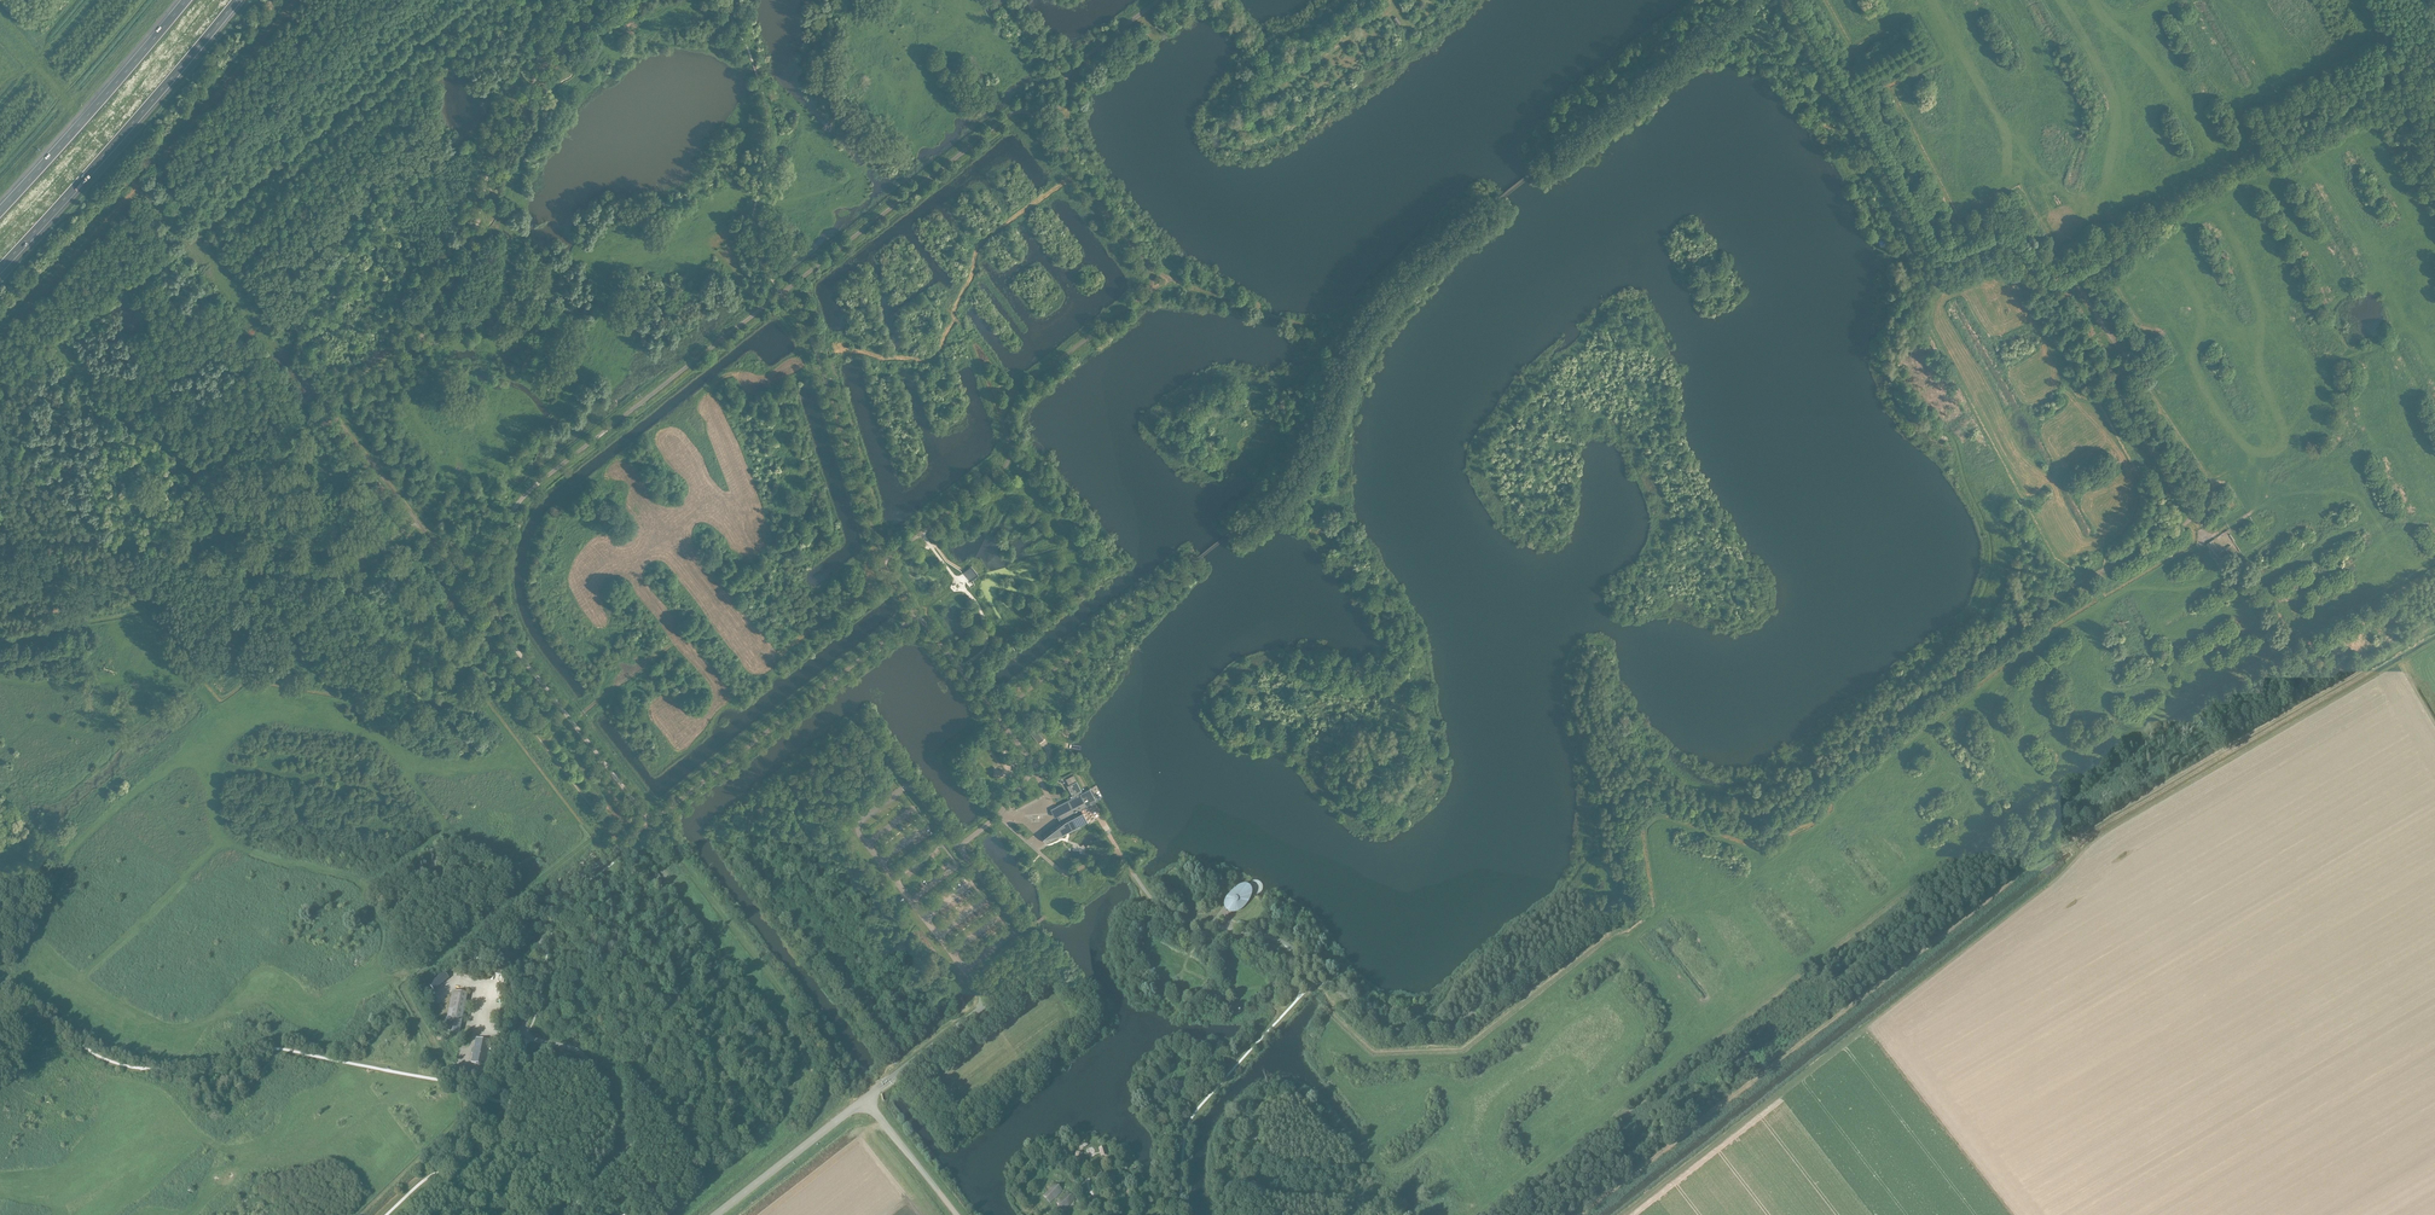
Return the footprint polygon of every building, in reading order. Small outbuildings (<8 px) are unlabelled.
[(964,572),(962,574),(963,575),(967,580),(969,582),(971,581),(973,579),(978,575),(971,567),(965,571),(964,572)] [(1081,811),(1096,799),(1090,789),(1082,793),(1081,791),(1081,790),(1076,781),(1067,786),(1071,794),(1072,794),(1073,797),(1056,806),(1059,813),(1060,812),(1064,819),(1052,827),(1041,836),(1047,843),(1046,843),(1047,844),(1059,837),(1058,836),(1087,821),(1081,811)] [(1241,887),(1235,890),(1230,893),(1227,897),(1223,902),(1223,908),(1225,912),(1229,915),(1234,915),(1239,913),(1244,909),(1249,903),(1252,898),(1252,893),(1249,889),(1245,887),(1241,887)] [(454,1031),(459,1032),(467,994),(453,991),(445,1029),(454,1031)] [(493,1049),(494,1044),(490,1043),(490,1041),(476,1038),(474,1048),(472,1048),(471,1053),(473,1053),(471,1062),(486,1066),(486,1064),(489,1048),(493,1049)] [(1092,1175),(1096,1179),(1102,1173),(1100,1171),(1098,1170),(1092,1175)] [(1043,1195),(1050,1202),(1061,1191),(1055,1185),(1043,1195)] [(1068,1194),(1059,1201),(1064,1206),(1073,1199),(1068,1194)]
